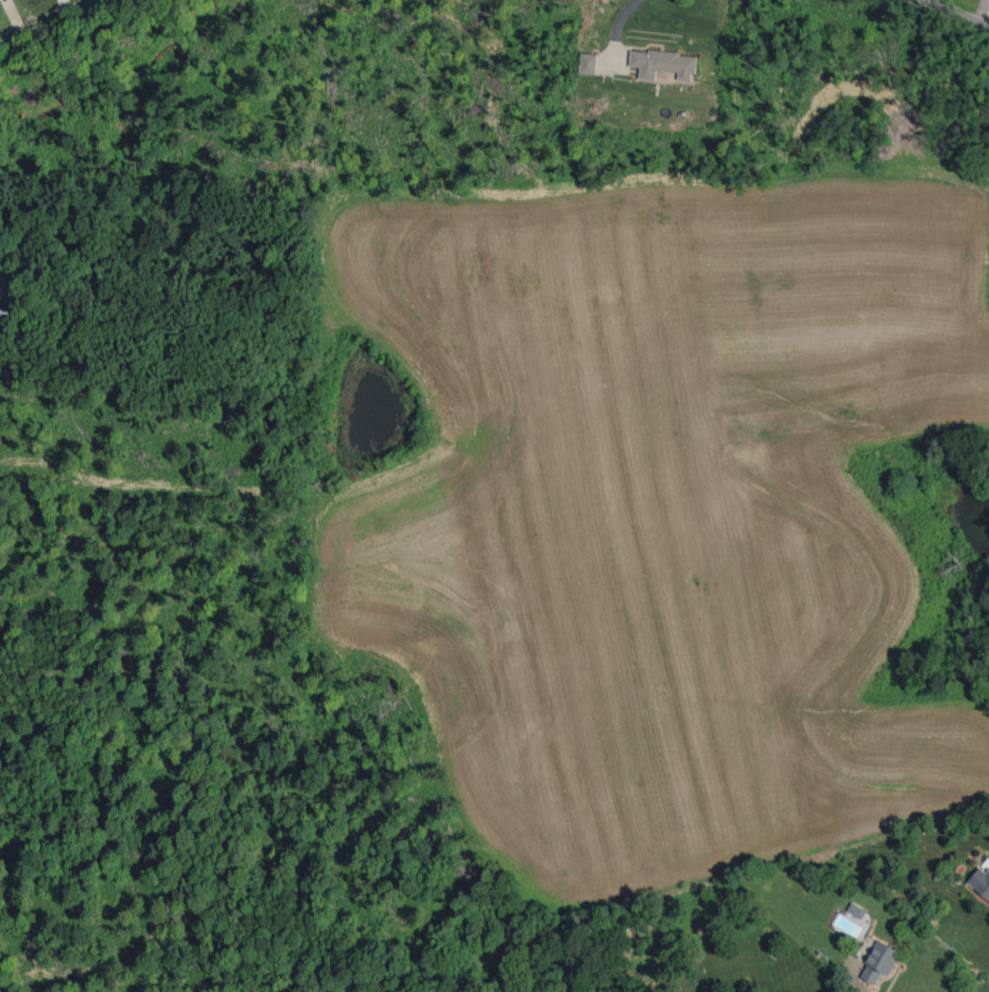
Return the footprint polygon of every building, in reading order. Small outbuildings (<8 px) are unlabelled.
[(696,55),(631,50),(630,67),(640,67),(639,79),(657,81),(657,71),(679,72),(678,80),(695,81),(696,55)] [(596,74),(597,54),(581,53),(580,73),(596,74)] [(988,179),(988,158),(979,159),(980,179),(988,179)] [(10,287),(10,304),(18,305),(18,287),(10,287)] [(986,872),(980,867),(967,882),(988,901),(988,869),(986,872)] [(861,978),(877,985),(882,972),(891,976),(901,951),(876,941),(861,978)]
